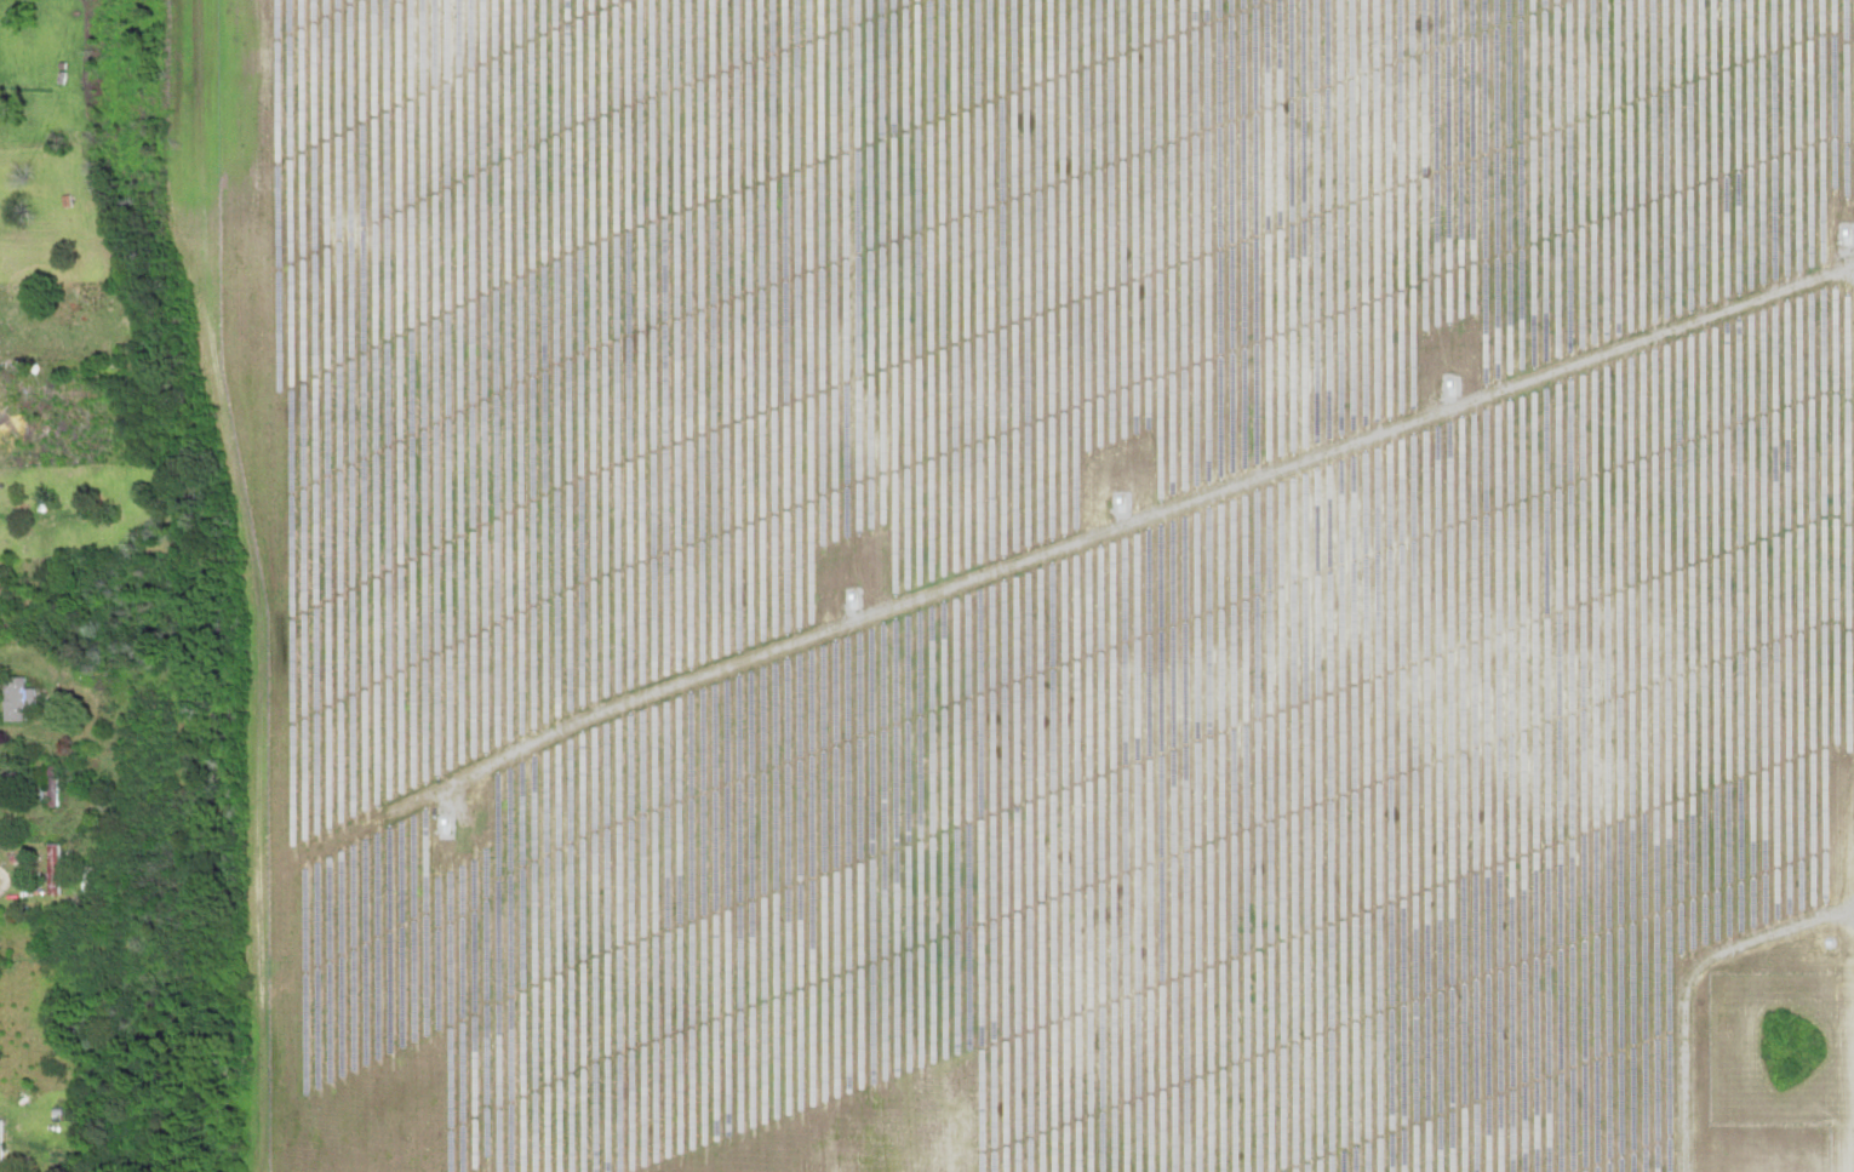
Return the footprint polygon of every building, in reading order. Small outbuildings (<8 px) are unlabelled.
[(60,323),(71,323),(71,310),(60,310),(60,323)] [(30,688),(24,688),(24,678),(0,678),(0,722),(25,722),(25,710),(30,710),(30,688)] [(55,767),(45,767),(45,806),(55,806),(55,767)] [(45,897),(57,897),(57,845),(45,845),(45,897)]
